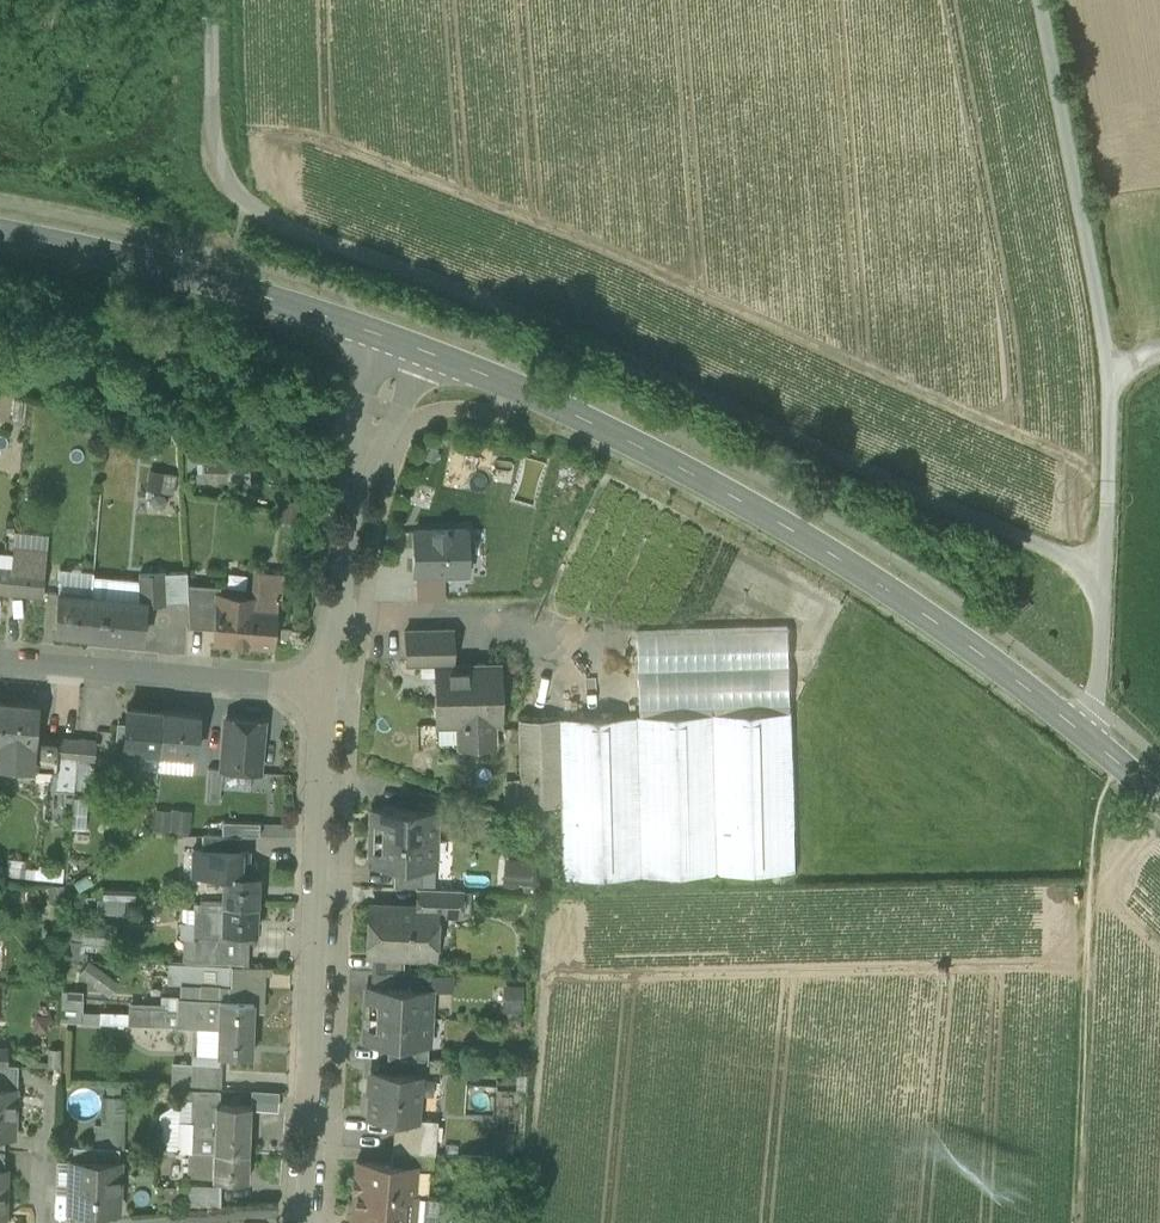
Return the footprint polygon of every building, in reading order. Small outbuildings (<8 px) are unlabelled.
[(203,463),(210,463),(210,457),(185,452),(186,482),(204,482),(203,463)] [(230,481),(229,466),(229,463),(210,463),(203,463),(204,482),(230,481)] [(229,466),(230,481),(249,481),(248,465),(229,466)] [(177,475),(148,469),(144,490),(172,496),(177,475)] [(301,503),(279,498),(274,519),(296,524),(301,503)] [(16,531),(14,543),(45,546),(46,534),(16,531)] [(467,531),(413,531),(414,574),(416,574),(445,573),(445,578),(467,577),(467,531)] [(12,568),(42,571),(45,546),(14,543),(13,554),(12,568)] [(12,568),(13,554),(0,552),(0,567),(12,568)] [(10,592),(12,568),(0,567),(0,591),(10,592)] [(42,571),(12,568),(10,592),(40,594),(42,571)] [(59,593),(91,596),(93,575),(93,571),(61,568),(59,593)] [(164,604),(188,603),(187,584),(187,571),(163,573),(164,604)] [(144,605),(164,604),(163,573),(139,574),(139,580),(141,601),(145,601),(144,605)] [(416,574),(416,587),(444,587),(444,578),(445,578),(445,573),(416,574)] [(123,599),(141,601),(139,580),(93,575),(91,596),(123,599)] [(254,607),(275,609),(276,599),(278,579),(254,577),(253,597),(255,597),(254,607)] [(220,586),(187,584),(188,603),(189,628),(215,629),(218,593),(220,594),(220,586)] [(416,587),(417,602),(445,601),(444,587),(416,587)] [(55,631),(87,634),(91,596),(59,593),(55,631)] [(214,641),(272,646),(275,617),(275,609),(254,607),(255,597),(253,597),(220,594),(218,593),(215,629),(214,641)] [(87,634),(119,637),(123,599),(91,596),(87,634)] [(141,601),(123,599),(119,637),(141,639),(144,605),(145,601),(141,601)] [(291,600),(276,599),(275,609),(275,617),(289,619),(291,600)] [(637,632),(638,671),(792,668),(791,629),(637,632)] [(435,667),(456,667),(456,631),(406,631),(406,663),(435,663),(435,667)] [(466,748),(492,748),(492,723),(500,723),(500,667),(456,667),(435,667),(435,724),(466,724),(466,748)] [(639,717),(793,714),(792,668),(638,671),(639,717)] [(1,742),(33,745),(34,734),(36,706),(0,702),(0,742),(1,742)] [(128,748),(158,751),(162,712),(126,709),(123,748),(128,748)] [(198,715),(162,712),(158,751),(195,754),(198,715)] [(561,805),(562,879),(796,875),(793,714),(639,717),(559,719),(561,805)] [(222,769),(258,772),(262,721),(227,718),(222,769)] [(519,719),(521,806),(561,805),(559,719),(519,719)] [(31,767),(57,769),(58,759),(60,737),(34,734),(33,745),(31,767)] [(60,737),(58,759),(76,760),(78,739),(78,738),(60,737)] [(76,760),(94,762),(96,741),(78,739),(76,760)] [(33,745),(1,742),(0,756),(0,764),(31,767),(33,745)] [(157,770),(158,751),(128,748),(126,767),(157,770)] [(195,754),(158,751),(157,770),(157,771),(193,774),(195,754)] [(74,789),(76,760),(58,759),(57,769),(55,789),(74,791),(74,789)] [(76,760),(74,789),(92,790),(94,762),(76,760)] [(205,801),(219,802),(222,769),(208,768),(205,801)] [(521,806),(520,779),(503,779),(504,807),(521,806)] [(85,830),(88,799),(73,798),(70,828),(85,830)] [(169,832),(169,829),(171,809),(153,808),(151,831),(169,832)] [(192,811),(171,809),(169,829),(190,831),(192,811)] [(383,824),(383,838),(436,839),(437,810),(372,809),(371,824),(383,824)] [(240,836),(260,837),(260,823),(222,821),(222,836),(240,836)] [(202,849),(240,851),(240,836),(222,836),(202,835),(202,849)] [(435,868),(436,839),(383,838),(382,851),(370,851),(370,866),(394,867),(423,868),(435,868)] [(222,903),(256,904),(257,904),(258,876),(248,875),(249,851),(240,851),(202,849),(192,849),(191,875),(223,876),(222,903)] [(529,886),(532,861),(505,858),(502,882),(529,886)] [(62,880),(63,866),(38,863),(38,869),(0,865),(0,875),(62,880)] [(418,887),(422,888),(423,868),(394,867),(393,887),(418,887)] [(65,903),(65,885),(48,884),(48,902),(65,903)] [(436,915),(460,916),(461,890),(422,888),(418,887),(417,908),(436,909),(436,915)] [(123,899),(96,899),(96,915),(123,916),(123,899)] [(222,903),(222,908),(222,930),(244,931),(255,932),(256,904),(222,903)] [(404,955),(434,957),(436,915),(436,909),(417,908),(369,906),(367,954),(375,954),(404,955)] [(243,957),(244,931),(222,930),(222,908),(201,908),(200,921),(200,938),(199,956),(243,957)] [(200,938),(200,921),(180,921),(179,937),(182,937),(200,938)] [(112,925),(84,923),(83,944),(111,945),(112,925)] [(199,956),(200,938),(182,937),(181,963),(228,965),(243,966),(243,957),(199,956)] [(374,972),(391,973),(403,973),(404,955),(375,954),(374,972)] [(120,982),(88,960),(78,975),(109,997),(120,982)] [(180,985),(201,986),(201,969),(228,969),(228,965),(181,963),(168,963),(167,985),(180,985)] [(228,1000),(253,1001),(252,1011),(264,1011),(265,976),(273,973),(273,967),(243,966),(228,965),(228,969),(227,986),(228,999),(228,1000)] [(201,986),(227,986),(228,969),(201,969),(201,986)] [(432,974),(403,973),(391,973),(390,987),(431,989),(432,974)] [(432,974),(431,989),(453,990),(454,976),(432,974)] [(180,985),(179,997),(198,998),(219,999),(228,999),(227,986),(201,986),(180,985)] [(524,1012),(525,985),(503,985),(503,1012),(524,1012)] [(378,1001),(377,1015),(429,1017),(431,989),(390,987),(366,986),(366,1001),(378,1001)] [(61,1021),(81,1022),(81,1011),(82,992),(62,991),(61,1021)] [(175,1011),(175,997),(160,997),(160,1004),(166,1004),(165,1011),(175,1011)] [(175,1025),(197,1026),(198,998),(179,997),(178,997),(177,1011),(175,1011),(175,1025)] [(219,999),(198,998),(197,1026),(218,1027),(219,999)] [(228,999),(219,999),(218,1027),(252,1028),(252,1011),(253,1001),(228,1000),(228,999)] [(366,1001),(365,1014),(377,1015),(378,1001),(366,1001)] [(128,1003),(128,1013),(128,1024),(175,1025),(175,1011),(165,1011),(166,1004),(160,1004),(128,1003)] [(81,1022),(99,1023),(99,1012),(81,1011),(81,1022)] [(99,1023),(128,1024),(128,1013),(99,1012),(99,1023)] [(365,1014),(364,1028),(376,1029),(377,1015),(365,1014)] [(428,1046),(429,1017),(377,1015),(376,1029),(364,1028),(364,1043),(388,1044),(428,1046)] [(196,1054),(217,1054),(218,1027),(197,1026),(196,1054)] [(251,1056),(252,1028),(218,1027),(217,1054),(219,1054),(251,1056)] [(387,1058),(427,1060),(428,1046),(388,1044),(387,1058)] [(219,1063),(219,1054),(217,1054),(196,1054),(192,1054),(192,1062),(219,1063)] [(169,1088),(191,1088),(192,1062),(170,1061),(169,1088)] [(192,1062),(191,1088),(221,1089),(222,1063),(219,1063),(192,1062)] [(0,1065),(0,1089),(16,1089),(17,1065),(7,1065),(0,1065)] [(395,1118),(416,1120),(416,1118),(419,1077),(372,1073),(368,1116),(395,1118)] [(220,1102),(221,1089),(191,1088),(191,1098),(191,1102),(216,1103),(220,1103),(220,1102)] [(14,1137),(16,1089),(0,1089),(0,1137),(14,1137)] [(279,1091),(252,1091),(252,1110),(279,1110),(279,1091)] [(99,1119),(125,1119),(125,1095),(100,1095),(99,1119)] [(191,1102),(191,1098),(178,1097),(159,1112),(157,1149),(176,1150),(178,1120),(190,1120),(191,1102)] [(187,1150),(214,1151),(215,1124),(216,1103),(191,1102),(190,1120),(178,1120),(176,1150),(187,1150)] [(216,1103),(215,1124),(249,1126),(250,1103),(220,1102),(220,1103),(216,1103)] [(395,1118),(392,1150),(435,1154),(438,1120),(416,1118),(416,1120),(395,1118)] [(99,1119),(98,1147),(124,1147),(125,1119),(99,1119)] [(248,1153),(249,1126),(215,1124),(214,1151),(248,1153)] [(72,1146),(72,1160),(119,1162),(119,1148),(72,1146)] [(214,1151),(187,1150),(186,1177),(213,1178),(214,1151)] [(433,1168),(435,1154),(392,1150),(391,1165),(414,1167),(433,1168)] [(247,1180),(248,1153),(214,1151),(213,1178),(247,1180)] [(69,1190),(70,1160),(56,1160),(55,1190),(69,1190)] [(69,1209),(117,1211),(119,1162),(72,1160),(71,1190),(69,1190),(69,1209)] [(357,1162),(355,1190),(412,1194),(414,1167),(391,1165),(357,1162)] [(189,1184),(190,1205),(221,1204),(220,1184),(189,1184)] [(179,1187),(161,1187),(161,1203),(179,1204),(179,1187)] [(412,1194),(355,1190),(353,1219),(392,1222),(401,1222),(415,1222),(417,1196),(417,1195),(412,1194)] [(415,1222),(435,1222),(437,1198),(417,1196),(415,1222)]
